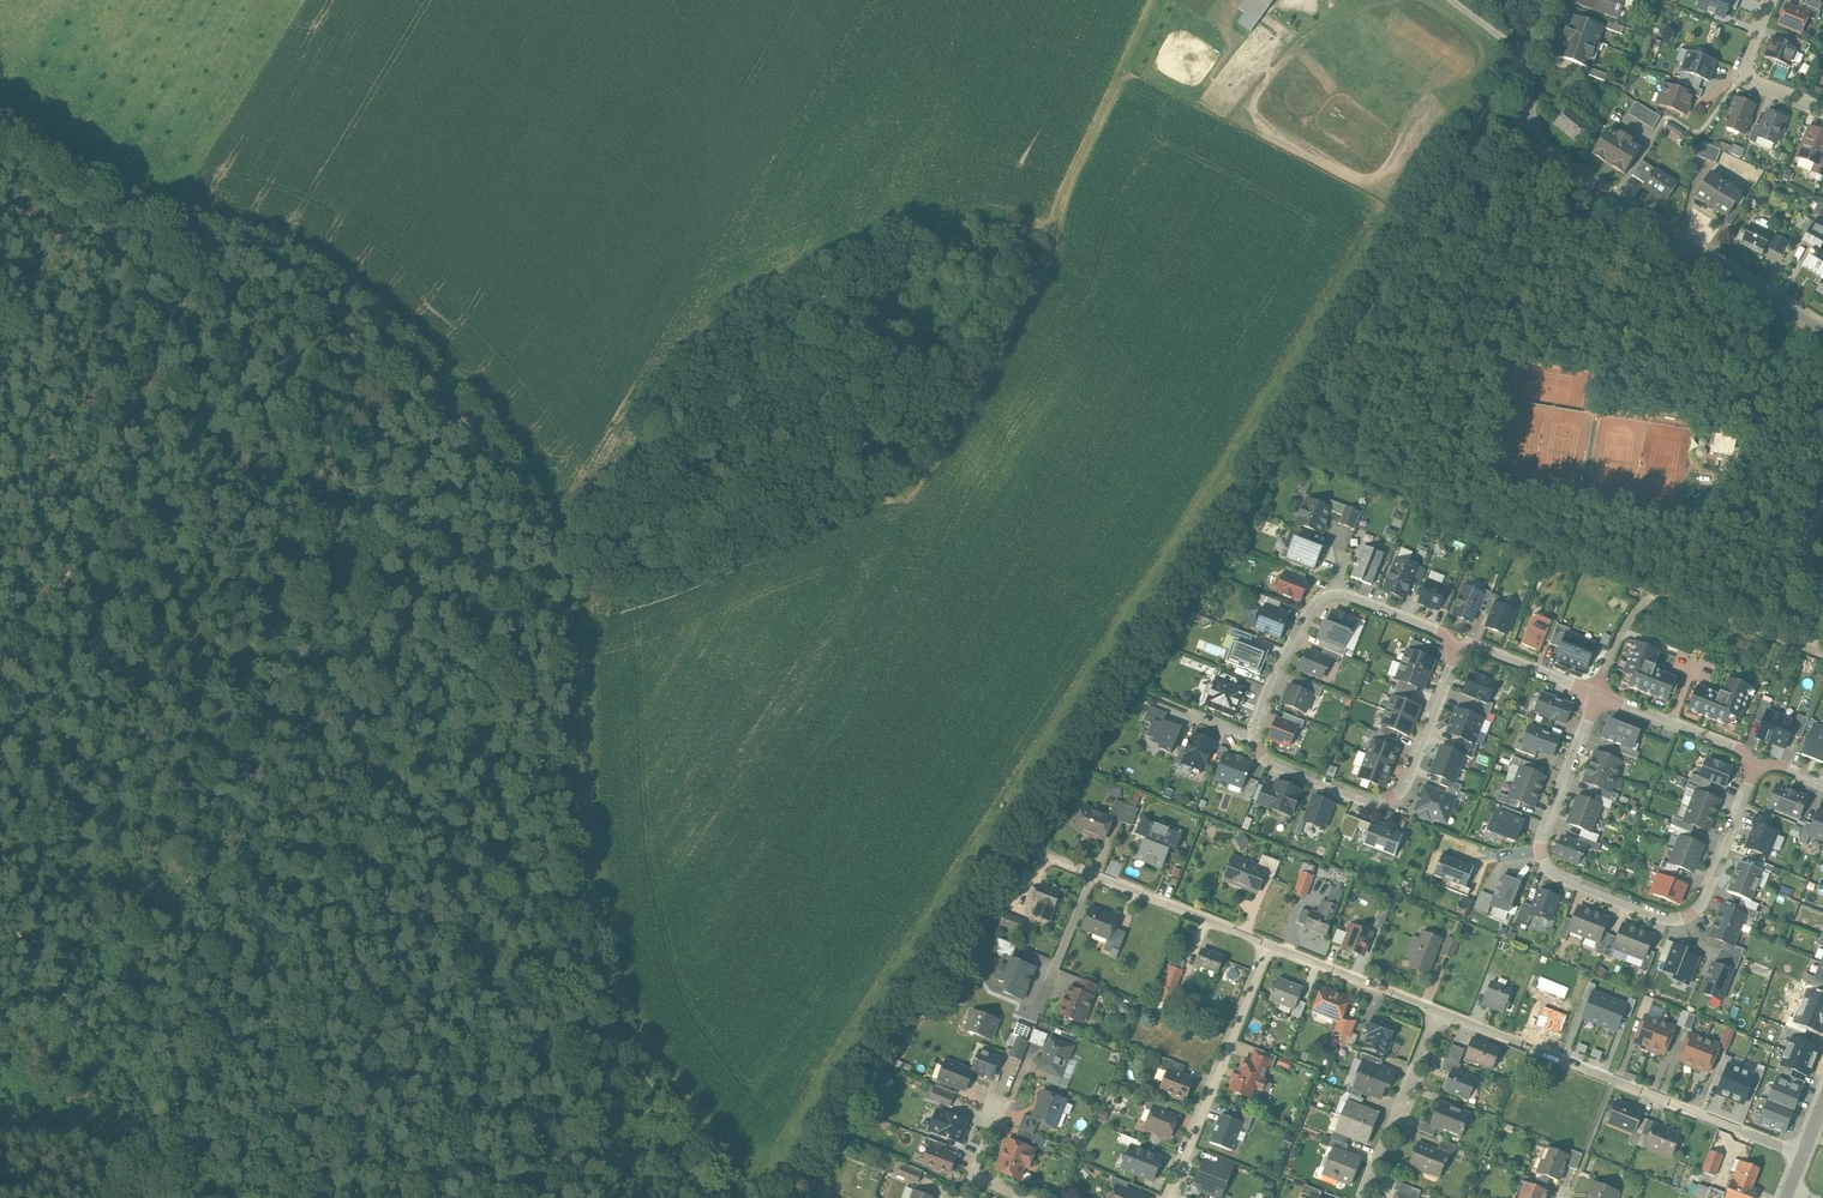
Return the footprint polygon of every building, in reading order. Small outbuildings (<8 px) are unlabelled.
[(1243,7),(1263,20),(1278,0),(1248,0),(1243,7)] [(1575,1),(1574,0),(1574,1),(1619,18),(1619,17),(1616,16),(1617,12),(1619,12),(1621,6),(1620,6),(1622,0),(1576,0),(1575,1)] [(1699,8),(1731,20),(1739,0),(1702,0),(1699,8)] [(1811,0),(1806,0),(1804,5),(1819,11),(1821,3),(1819,2),(1819,3),(1811,0)] [(1819,11),(1804,5),(1800,3),(1798,10),(1809,15),(1808,18),(1817,21),(1820,12),(1819,11)] [(1798,10),(1787,5),(1779,24),(1801,33),(1808,18),(1809,15),(1798,10)] [(1603,27),(1574,17),(1568,31),(1581,36),(1598,42),(1603,27)] [(1624,28),(1609,22),(1606,29),(1622,34),(1624,28)] [(1568,31),(1566,30),(1563,38),(1578,43),(1581,36),(1568,31)] [(1807,44),(1787,35),(1785,42),(1797,47),(1797,48),(1804,51),(1807,44)] [(1598,42),(1581,36),(1578,43),(1563,38),(1562,41),(1564,42),(1559,56),(1588,67),(1591,61),(1595,50),(1598,42)] [(1785,42),(1773,38),(1766,56),(1790,66),(1791,63),(1795,62),(1798,54),(1796,51),(1797,48),(1797,47),(1785,42)] [(1716,61),(1689,51),(1682,71),(1709,81),(1716,61)] [(1607,74),(1592,68),(1589,75),(1605,81),(1607,74)] [(1581,75),(1572,71),(1563,87),(1572,92),(1581,75)] [(1696,94),(1663,82),(1654,104),(1688,116),(1696,94)] [(1755,106),(1736,98),(1727,120),(1725,120),(1725,121),(1726,122),(1724,127),(1743,134),(1755,106)] [(1661,117),(1636,102),(1628,114),(1653,129),(1661,117)] [(1569,105),(1554,124),(1576,143),(1592,124),(1569,105)] [(1786,118),(1768,111),(1762,126),(1758,137),(1758,138),(1775,144),(1778,136),(1782,135),(1784,130),(1782,127),(1786,118)] [(1756,123),(1748,141),(1756,144),(1758,138),(1758,137),(1762,126),(1756,123)] [(1683,131),(1675,126),(1671,131),(1680,136),(1683,131)] [(1810,128),(1802,149),(1804,150),(1801,158),(1815,163),(1819,165),(1822,156),(1822,133),(1810,128)] [(1618,135),(1608,129),(1593,154),(1625,174),(1640,150),(1631,143),(1633,140),(1620,132),(1618,135)] [(1724,141),(1721,148),(1742,158),(1745,150),(1724,141)] [(1721,150),(1699,142),(1696,156),(1716,164),(1721,150)] [(1815,163),(1812,172),(1822,176),(1822,156),(1819,165),(1815,163)] [(1642,161),(1633,175),(1639,179),(1648,165),(1642,161)] [(1677,184),(1648,165),(1639,179),(1645,183),(1643,186),(1655,194),(1656,192),(1667,200),(1677,184)] [(1742,194),(1710,173),(1695,197),(1727,217),(1733,209),(1742,194)] [(1733,209),(1727,217),(1724,221),(1731,225),(1739,213),(1733,209)] [(1808,218),(1802,215),(1795,227),(1801,230),(1808,218)] [(1758,219),(1757,221),(1754,219),(1742,243),(1762,253),(1772,233),(1767,230),(1769,227),(1766,225),(1768,221),(1762,218),(1761,220),(1758,219)] [(1808,218),(1801,230),(1807,234),(1814,222),(1808,218)] [(1815,221),(1814,222),(1807,234),(1807,235),(1819,242),(1822,236),(1822,226),(1815,221)] [(1789,242),(1776,235),(1770,248),(1782,254),(1789,242)] [(1816,245),(1802,267),(1822,280),(1822,249),(1816,245)] [(1738,430),(1717,427),(1712,453),(1723,455),(1721,470),(1731,471),(1730,474),(1743,476),(1747,450),(1735,448),(1738,430)] [(1323,505),(1307,499),(1304,507),(1303,506),(1299,515),(1301,516),(1298,524),(1321,533),(1324,525),(1325,526),(1328,518),(1327,517),(1330,511),(1342,516),(1346,506),(1326,498),(1323,505)] [(1361,512),(1346,506),(1342,516),(1339,523),(1355,529),(1361,512)] [(1311,538),(1292,531),(1289,537),(1308,544),(1311,538)] [(1289,537),(1287,540),(1288,540),(1285,548),(1290,550),(1287,557),(1286,559),(1314,570),(1322,550),(1308,544),(1289,537)] [(1384,554),(1363,546),(1363,547),(1352,577),(1351,577),(1372,585),(1384,554)] [(1417,567),(1397,559),(1385,590),(1405,598),(1412,579),(1417,567)] [(1424,568),(1418,566),(1417,567),(1412,579),(1419,582),(1424,568)] [(1306,575),(1286,567),(1284,573),(1304,581),(1306,575)] [(1304,581),(1284,573),(1283,575),(1279,576),(1276,586),(1277,590),(1277,591),(1284,594),(1284,595),(1291,598),(1291,597),(1301,601),(1308,583),(1304,581)] [(1437,586),(1427,582),(1419,602),(1425,605),(1425,606),(1433,609),(1434,608),(1439,610),(1440,608),(1448,588),(1440,585),(1437,586)] [(1448,588),(1440,608),(1447,611),(1455,591),(1448,588)] [(1464,588),(1460,597),(1457,605),(1453,614),(1462,617),(1462,618),(1471,622),(1476,610),(1482,595),(1478,594),(1478,592),(1469,588),(1468,590),(1464,588)] [(1484,590),(1482,595),(1476,610),(1484,613),(1492,594),(1492,593),(1484,590)] [(1484,613),(1484,614),(1491,617),(1496,603),(1497,603),(1499,597),(1492,594),(1484,613)] [(1281,603),(1261,595),(1258,603),(1266,606),(1278,611),(1281,603)] [(1497,603),(1496,603),(1491,617),(1487,627),(1506,635),(1516,611),(1497,603)] [(1278,611),(1266,606),(1257,629),(1280,638),(1289,615),(1278,611)] [(1358,621),(1333,611),(1328,624),(1350,633),(1353,634),(1358,621)] [(1551,622),(1534,615),(1522,644),(1539,651),(1544,640),(1551,622)] [(1551,622),(1544,640),(1550,642),(1558,624),(1558,622),(1552,619),(1551,622)] [(1328,624),(1325,623),(1319,639),(1328,642),(1344,648),(1350,633),(1328,624)] [(1550,642),(1550,644),(1561,648),(1563,644),(1567,633),(1568,633),(1570,629),(1558,624),(1550,642)] [(1253,636),(1233,628),(1230,636),(1235,638),(1250,643),(1253,636)] [(1568,633),(1567,633),(1563,644),(1561,648),(1557,658),(1586,670),(1596,644),(1568,633)] [(1250,643),(1235,638),(1226,662),(1260,675),(1265,662),(1262,661),(1267,650),(1250,643)] [(1409,649),(1407,648),(1401,663),(1431,675),(1437,660),(1426,656),(1430,647),(1412,640),(1409,649)] [(1660,651),(1636,641),(1623,673),(1625,674),(1622,681),(1629,685),(1629,686),(1656,697),(1668,702),(1677,678),(1656,669),(1657,668),(1656,665),(1654,665),(1660,651)] [(1344,648),(1328,642),(1325,649),(1341,656),(1344,657),(1347,649),(1344,648)] [(1325,649),(1324,649),(1321,657),(1331,661),(1337,664),(1341,656),(1325,649)] [(1717,664),(1679,650),(1676,657),(1660,651),(1654,665),(1656,665),(1657,668),(1656,669),(1677,678),(1668,702),(1656,697),(1653,704),(1697,721),(1700,714),(1688,710),(1697,686),(1707,689),(1717,664)] [(1321,657),(1307,651),(1300,669),(1322,678),(1326,669),(1328,669),(1331,661),(1321,657)] [(1425,690),(1431,675),(1401,663),(1395,678),(1400,680),(1396,688),(1415,695),(1418,687),(1425,690)] [(1243,676),(1223,668),(1219,678),(1239,686),(1243,676)] [(1496,682),(1471,673),(1463,693),(1478,699),(1488,702),(1496,682)] [(1219,678),(1218,678),(1214,686),(1211,688),(1209,693),(1210,696),(1207,705),(1234,715),(1244,688),(1239,686),(1219,678)] [(1707,689),(1697,686),(1688,710),(1700,714),(1727,725),(1728,723),(1735,727),(1735,726),(1738,719),(1740,720),(1753,688),(1728,678),(1723,692),(1722,691),(1719,693),(1718,694),(1707,689)] [(1323,688),(1303,681),(1299,689),(1313,695),(1319,698),(1323,688)] [(1299,689),(1289,686),(1282,703),(1306,712),(1313,695),(1299,689)] [(1415,695),(1396,688),(1393,696),(1394,696),(1411,703),(1415,695)] [(1573,706),(1545,695),(1543,701),(1539,700),(1535,711),(1566,723),(1573,706)] [(1394,696),(1393,696),(1388,711),(1414,721),(1420,707),(1411,703),(1394,696)] [(1488,702),(1478,699),(1474,708),(1477,709),(1477,708),(1490,714),(1494,704),(1488,702)] [(1771,704),(1762,700),(1754,720),(1762,724),(1767,710),(1768,710),(1771,704)] [(1167,714),(1150,708),(1145,720),(1154,723),(1154,722),(1161,725),(1163,721),(1164,722),(1167,714)] [(1474,715),(1457,708),(1452,721),(1479,731),(1484,720),(1484,719),(1474,715)] [(1490,714),(1477,708),(1477,709),(1474,715),(1484,719),(1484,720),(1487,721),(1490,714)] [(1762,724),(1757,737),(1772,743),(1783,716),(1768,710),(1767,710),(1762,724)] [(1414,721),(1388,711),(1382,725),(1400,732),(1409,736),(1414,721)] [(1305,721),(1285,713),(1282,720),(1298,727),(1302,728),(1305,721)] [(1809,719),(1798,715),(1795,721),(1796,721),(1791,735),(1801,739),(1809,719)] [(1795,721),(1783,716),(1772,743),(1785,748),(1791,735),(1796,721),(1795,721)] [(1282,720),(1276,718),(1268,738),(1290,747),(1298,727),(1282,720)] [(1633,730),(1609,720),(1602,738),(1629,748),(1632,741),(1636,743),(1640,732),(1633,730)] [(1174,726),(1169,724),(1164,722),(1163,721),(1161,725),(1154,722),(1154,723),(1149,737),(1156,739),(1154,743),(1161,746),(1160,748),(1171,753),(1179,734),(1171,731),(1174,726)] [(1479,731),(1452,721),(1447,733),(1464,740),(1474,744),(1474,743),(1479,731)] [(1382,725),(1378,733),(1388,737),(1397,741),(1400,732),(1382,725)] [(1814,725),(1802,755),(1822,763),(1822,729),(1814,725)] [(1551,734),(1532,727),(1530,734),(1526,732),(1522,743),(1553,756),(1560,738),(1551,734)] [(1562,731),(1553,728),(1551,734),(1560,738),(1562,731)] [(1378,733),(1368,729),(1365,737),(1373,741),(1374,740),(1385,745),(1388,737),(1378,733)] [(1214,742),(1194,734),(1188,750),(1183,763),(1183,764),(1192,767),(1193,771),(1200,774),(1203,771),(1214,742)] [(1385,745),(1374,740),(1373,741),(1368,755),(1392,765),(1398,750),(1385,745)] [(1474,744),(1464,740),(1462,746),(1475,752),(1478,744),(1474,743),(1474,744)] [(1538,750),(1518,742),(1515,749),(1535,757),(1538,750)] [(1462,746),(1456,744),(1453,751),(1465,755),(1465,756),(1472,759),(1475,752),(1462,746)] [(1453,751),(1442,746),(1437,760),(1459,769),(1465,756),(1465,755),(1453,751)] [(1181,747),(1174,765),(1182,768),(1183,764),(1183,763),(1188,750),(1181,747)] [(1227,749),(1220,747),(1215,760),(1222,763),(1225,755),(1227,749)] [(1633,758),(1613,750),(1610,757),(1622,762),(1630,766),(1633,758)] [(1610,757),(1596,752),(1590,767),(1616,777),(1622,762),(1610,757)] [(1251,765),(1225,755),(1222,763),(1216,777),(1242,787),(1246,777),(1247,777),(1248,776),(1247,775),(1251,765)] [(1392,765),(1368,755),(1359,777),(1383,787),(1392,765)] [(1534,764),(1514,757),(1511,764),(1521,768),(1521,767),(1531,771),(1534,764)] [(1732,769),(1708,759),(1700,777),(1712,781),(1725,786),(1732,769)] [(1459,769),(1437,760),(1431,773),(1442,778),(1454,782),(1459,769)] [(1531,771),(1521,767),(1521,768),(1515,782),(1540,792),(1541,789),(1541,787),(1545,777),(1531,771)] [(1616,777),(1590,767),(1584,782),(1598,787),(1610,792),(1610,791),(1616,777)] [(1700,777),(1692,773),(1689,780),(1709,788),(1712,781),(1700,777)] [(1454,782),(1442,778),(1440,784),(1448,787),(1459,792),(1462,785),(1454,782)] [(1689,780),(1686,788),(1696,792),(1696,791),(1706,795),(1709,788),(1689,780)] [(1300,791),(1278,782),(1274,791),(1268,806),(1291,815),(1293,810),(1299,796),(1298,795),(1300,791)] [(1540,792),(1515,782),(1510,797),(1509,797),(1519,801),(1533,807),(1537,796),(1539,796),(1540,792)] [(1445,794),(1425,786),(1415,811),(1421,813),(1420,815),(1430,819),(1431,817),(1442,821),(1447,810),(1451,812),(1456,799),(1445,794)] [(1807,798),(1776,786),(1773,793),(1770,795),(1769,798),(1770,801),(1769,803),(1779,807),(1778,809),(1800,817),(1807,798)] [(1274,791),(1265,787),(1259,802),(1268,806),(1274,791)] [(1459,792),(1448,787),(1445,794),(1456,799),(1463,801),(1466,795),(1459,792)] [(1610,792),(1598,787),(1595,794),(1615,802),(1618,795),(1610,791),(1610,792)] [(1706,795),(1696,791),(1696,792),(1690,806),(1715,816),(1717,813),(1716,811),(1720,800),(1706,795)] [(1510,797),(1499,793),(1497,800),(1517,808),(1519,801),(1509,797),(1510,797)] [(1334,804),(1315,796),(1308,813),(1304,822),(1323,829),(1334,804)] [(1601,805),(1578,796),(1573,810),(1596,819),(1601,805)] [(1129,805),(1115,800),(1109,816),(1109,817),(1112,818),(1122,822),(1129,805)] [(1139,809),(1129,805),(1122,822),(1132,826),(1139,809)] [(1522,813),(1502,806),(1500,812),(1520,820),(1522,813)] [(1715,816),(1690,806),(1685,821),(1684,821),(1694,825),(1708,831),(1712,820),(1714,819),(1715,816)] [(1109,816),(1086,807),(1078,828),(1104,839),(1112,818),(1109,817),(1109,816)] [(1596,819),(1573,810),(1568,823),(1590,832),(1596,819)] [(1301,811),(1293,830),(1300,832),(1304,822),(1308,813),(1301,811)] [(1500,812),(1496,811),(1494,817),(1491,823),(1492,823),(1488,831),(1496,834),(1508,839),(1515,842),(1518,836),(1521,827),(1523,821),(1520,820),(1500,812)] [(1819,811),(1813,825),(1809,834),(1810,834),(1822,840),(1822,812),(1819,811)] [(1360,820),(1347,815),(1339,835),(1353,840),(1357,828),(1360,820)] [(1770,821),(1756,816),(1753,824),(1757,825),(1757,824),(1767,828),(1770,821)] [(1685,821),(1674,817),(1671,824),(1691,832),(1694,825),(1684,821),(1685,821)] [(1403,835),(1372,823),(1371,824),(1360,820),(1357,828),(1368,832),(1364,844),(1395,856),(1403,835)] [(1170,829),(1155,823),(1154,826),(1142,821),(1137,834),(1147,838),(1138,859),(1145,862),(1155,866),(1161,868),(1170,847),(1175,849),(1180,836),(1169,832),(1170,829)] [(1806,822),(1798,842),(1806,845),(1810,834),(1809,834),(1813,825),(1806,822)] [(1767,828),(1757,824),(1757,825),(1748,848),(1767,855),(1770,847),(1772,848),(1775,841),(1773,840),(1776,832),(1767,828)] [(1600,844),(1580,836),(1578,843),(1586,847),(1597,851),(1600,844)] [(1578,843),(1562,837),(1555,855),(1578,864),(1581,855),(1583,854),(1586,847),(1578,843)] [(1704,846),(1681,837),(1675,850),(1698,859),(1704,846)] [(1698,859),(1675,850),(1670,864),(1693,873),(1698,859)] [(1281,861),(1263,854),(1258,866),(1267,870),(1266,874),(1275,877),(1281,861)] [(1479,868),(1443,854),(1434,876),(1444,879),(1441,886),(1468,897),(1479,868)] [(1258,866),(1234,857),(1226,879),(1254,889),(1257,881),(1263,880),(1266,874),(1267,870),(1258,866)] [(1317,866),(1305,862),(1302,870),(1313,874),(1317,866)] [(1763,871),(1740,862),(1736,872),(1734,871),(1733,876),(1757,886),(1763,871)] [(1675,874),(1655,866),(1652,872),(1660,876),(1673,880),(1675,874)] [(1302,870),(1294,890),(1305,895),(1313,874),(1302,870)] [(1521,882),(1503,875),(1492,903),(1499,906),(1498,909),(1508,913),(1512,905),(1521,882)] [(1673,880),(1660,876),(1657,885),(1655,884),(1651,893),(1679,904),(1686,886),(1673,880)] [(1757,886),(1733,876),(1731,881),(1732,882),(1728,892),(1751,901),(1757,886)] [(1061,893),(1040,885),(1038,889),(1033,887),(1029,898),(1039,902),(1035,911),(1050,917),(1049,921),(1050,921),(1061,893)] [(1324,900),(1318,913),(1312,911),(1303,908),(1298,922),(1307,925),(1307,926),(1328,934),(1333,919),(1339,905),(1338,905),(1344,890),(1334,887),(1329,901),(1324,900)] [(1534,907),(1531,914),(1532,915),(1539,918),(1541,916),(1549,920),(1558,897),(1540,890),(1534,907)] [(1534,907),(1523,903),(1515,923),(1527,927),(1532,915),(1531,914),(1534,907)] [(1518,907),(1512,905),(1508,913),(1515,916),(1518,907)] [(1759,913),(1739,905),(1736,912),(1746,916),(1745,916),(1756,920),(1759,913)] [(1589,911),(1578,906),(1573,920),(1569,930),(1570,930),(1584,936),(1594,911),(1591,910),(1589,911)] [(1736,912),(1722,906),(1718,917),(1716,918),(1715,921),(1740,931),(1745,916),(1746,916),(1736,912)] [(1382,907),(1374,927),(1381,930),(1389,910),(1382,907)] [(1106,912),(1099,909),(1098,910),(1091,908),(1083,928),(1095,933),(1096,930),(1110,936),(1111,936),(1113,930),(1117,920),(1105,916),(1106,912)] [(1598,914),(1597,913),(1594,911),(1584,936),(1599,942),(1600,942),(1604,932),(1609,918),(1598,914)] [(1026,921),(1004,913),(999,926),(1021,934),(1026,921)] [(1566,917),(1558,937),(1566,941),(1570,930),(1569,930),(1573,920),(1566,917)] [(1740,931),(1715,921),(1714,924),(1714,926),(1710,937),(1724,942),(1734,946),(1734,945),(1740,931)] [(1362,926),(1354,923),(1350,925),(1347,931),(1349,934),(1343,947),(1353,951),(1354,950),(1364,954),(1372,933),(1363,929),(1362,926)] [(1634,928),(1623,924),(1618,938),(1614,948),(1629,954),(1639,929),(1635,928),(1634,928)] [(1643,932),(1642,930),(1639,929),(1629,954),(1644,959),(1644,960),(1648,950),(1653,936),(1643,932)] [(1126,935),(1113,930),(1111,936),(1110,936),(1105,949),(1111,952),(1113,947),(1120,950),(1126,935)] [(1604,932),(1600,942),(1599,942),(1595,952),(1603,955),(1611,935),(1604,932)] [(1421,941),(1414,938),(1406,957),(1414,960),(1411,967),(1427,974),(1440,940),(1424,933),(1421,941)] [(1611,935),(1603,955),(1610,958),(1614,948),(1618,938),(1611,935)] [(1011,954),(1015,944),(997,938),(993,949),(1011,954)] [(1457,942),(1448,939),(1443,953),(1452,957),(1457,942)] [(1688,948),(1667,940),(1659,960),(1665,963),(1662,970),(1674,975),(1672,979),(1689,986),(1700,957),(1687,952),(1688,948)] [(1744,949),(1734,945),(1734,946),(1724,942),(1721,949),(1734,954),(1741,957),(1744,949)] [(1224,958),(1203,949),(1197,964),(1218,973),(1224,958)] [(1648,950),(1644,960),(1644,959),(1640,970),(1647,973),(1655,953),(1648,950)] [(1734,954),(1729,967),(1736,969),(1741,957),(1734,954)] [(1036,968),(1005,956),(996,978),(1008,983),(1004,992),(1023,999),(1036,968)] [(1715,964),(1712,973),(1709,974),(1709,973),(1708,974),(1701,993),(1713,997),(1714,994),(1723,997),(1727,987),(1728,987),(1728,988),(1732,979),(1731,979),(1730,979),(1733,971),(1715,964)] [(1183,971),(1170,966),(1157,1000),(1169,1005),(1183,971)] [(1564,997),(1568,987),(1543,976),(1538,987),(1564,997)] [(1098,985),(1082,979),(1078,991),(1093,997),(1098,985)] [(1305,988),(1280,979),(1272,999),(1282,1003),(1283,1002),(1297,1007),(1300,1000),(1305,988)] [(1512,989),(1492,981),(1482,1006),(1503,1013),(1512,989)] [(1799,1006),(1822,1015),(1822,995),(1821,995),(1822,990),(1822,989),(1803,982),(1800,991),(1804,993),(1799,1006)] [(1336,992),(1323,987),(1318,1001),(1321,1002),(1317,1012),(1340,1020),(1341,1021),(1343,1015),(1349,1000),(1335,994),(1336,992)] [(1078,991),(1071,988),(1060,1014),(1081,1022),(1085,1013),(1087,1012),(1093,997),(1078,991)] [(1582,1018),(1599,1025),(1611,995),(1594,988),(1582,1018)] [(1599,1025),(1616,1032),(1628,1001),(1611,995),(1599,1025)] [(1645,1016),(1647,1017),(1654,999),(1645,995),(1637,1016),(1644,1018),(1645,1016)] [(1297,1007),(1295,1013),(1301,1016),(1306,1003),(1300,1000),(1297,1007)] [(1806,1034),(1808,1029),(1822,1035),(1822,1015),(1799,1006),(1795,1019),(1789,1017),(1785,1026),(1806,1034)] [(1661,1018),(1663,1010),(1652,1007),(1650,1015),(1661,1018)] [(999,1021),(974,1011),(973,1013),(968,1015),(970,1020),(966,1030),(969,1031),(971,1035),(975,1033),(991,1039),(999,1021)] [(1677,1025),(1684,1027),(1689,1014),(1683,1011),(1677,1025)] [(1689,1014),(1684,1027),(1690,1030),(1695,1016),(1689,1014)] [(1356,1021),(1343,1015),(1341,1021),(1340,1020),(1335,1031),(1350,1037),(1351,1033),(1356,1021)] [(1644,1018),(1638,1036),(1636,1036),(1634,1041),(1636,1043),(1640,1045),(1642,1045),(1650,1048),(1660,1022),(1647,1017),(1645,1016),(1644,1018)] [(1396,1026),(1374,1017),(1368,1032),(1370,1033),(1365,1046),(1384,1053),(1385,1052),(1387,1053),(1391,1042),(1389,1042),(1389,1040),(1390,1041),(1396,1026)] [(1675,1028),(1660,1022),(1650,1048),(1658,1051),(1658,1052),(1663,1054),(1666,1053),(1668,1048),(1667,1047),(1675,1028)] [(1043,1046),(1048,1033),(1035,1028),(1030,1041),(1043,1046)] [(1727,1028),(1719,1046),(1727,1049),(1734,1031),(1727,1028)] [(1350,1037),(1346,1046),(1353,1048),(1358,1035),(1351,1033),(1350,1037)] [(1690,1034),(1682,1053),(1681,1054),(1679,1059),(1680,1061),(1685,1063),(1686,1062),(1694,1066),(1705,1040),(1690,1034)] [(1027,1040),(1019,1036),(1011,1056),(1019,1060),(1027,1040)] [(1503,1049),(1474,1037),(1466,1058),(1495,1069),(1503,1049)] [(1781,1065),(1809,1076),(1820,1048),(1791,1037),(1781,1065)] [(1073,1047),(1051,1038),(1039,1068),(1050,1073),(1061,1077),(1062,1075),(1073,1047)] [(1705,1040),(1694,1066),(1703,1069),(1703,1070),(1708,1072),(1710,1071),(1712,1066),(1712,1065),(1719,1046),(1705,1040)] [(1466,1049),(1452,1043),(1446,1059),(1460,1064),(1466,1049)] [(1277,1057),(1257,1049),(1252,1062),(1268,1068),(1268,1069),(1272,1070),(1277,1057)] [(1001,1059),(980,1050),(971,1072),(973,1073),(980,1075),(981,1073),(993,1077),(1001,1059)] [(1383,1060),(1363,1052),(1360,1060),(1363,1061),(1364,1061),(1380,1067),(1383,1060)] [(1725,1078),(1718,1093),(1749,1106),(1763,1074),(1732,1061),(1734,1057),(1726,1054),(1717,1075),(1725,1078)] [(1186,1066),(1166,1058),(1162,1068),(1169,1070),(1182,1075),(1186,1066)] [(1252,1062),(1245,1059),(1240,1072),(1236,1075),(1238,1080),(1237,1081),(1237,1080),(1234,1082),(1231,1090),(1250,1097),(1254,1087),(1262,1090),(1266,1081),(1263,1080),(1268,1069),(1268,1068),(1252,1062)] [(1460,1064),(1446,1059),(1442,1070),(1452,1074),(1453,1070),(1459,1072),(1462,1065),(1460,1064)] [(1380,1067),(1364,1061),(1363,1061),(1358,1076),(1359,1076),(1370,1080),(1372,1077),(1381,1080),(1379,1084),(1386,1086),(1386,1087),(1389,1088),(1395,1073),(1380,1067)] [(971,1072),(946,1062),(939,1079),(959,1087),(966,1090),(973,1073),(971,1072)] [(1182,1075),(1169,1070),(1164,1083),(1162,1084),(1160,1088),(1162,1092),(1166,1094),(1168,1093),(1186,1100),(1193,1079),(1182,1075)] [(1459,1072),(1453,1070),(1452,1074),(1446,1090),(1469,1099),(1477,1079),(1459,1072)] [(1071,1078),(1062,1075),(1061,1077),(1050,1073),(1046,1082),(1067,1090),(1071,1078)] [(1370,1080),(1359,1076),(1354,1087),(1354,1088),(1363,1091),(1381,1098),(1386,1087),(1386,1086),(1379,1084),(1381,1080),(1372,1077),(1370,1080)] [(959,1087),(939,1079),(937,1086),(957,1094),(959,1087)] [(1794,1111),(1803,1089),(1776,1079),(1767,1101),(1794,1111)] [(1363,1091),(1354,1088),(1354,1087),(1350,1085),(1347,1092),(1349,1094),(1360,1098),(1363,1091)] [(956,1097),(937,1089),(933,1097),(953,1105),(956,1097)] [(1066,1100),(1044,1092),(1033,1118),(1039,1121),(1056,1127),(1062,1112),(1065,1102),(1066,1100)] [(1360,1098),(1349,1094),(1346,1101),(1348,1101),(1361,1106),(1364,1099),(1360,1098)] [(1170,1106),(1150,1098),(1146,1109),(1152,1111),(1154,1108),(1167,1113),(1170,1106)] [(1361,1106),(1348,1101),(1342,1116),(1373,1129),(1379,1113),(1361,1106)] [(1644,1111),(1618,1101),(1609,1123),(1633,1133),(1635,1134),(1636,1131),(1642,1117),(1644,1111)] [(1785,1134),(1794,1111),(1767,1101),(1758,1124),(1785,1134)] [(1073,1105),(1065,1102),(1062,1112),(1069,1115),(1073,1105)] [(1471,1115),(1442,1104),(1434,1125),(1434,1127),(1438,1129),(1462,1138),(1471,1115)] [(1167,1113),(1154,1108),(1152,1111),(1148,1123),(1150,1124),(1152,1127),(1150,1129),(1158,1133),(1159,1135),(1163,1137),(1165,1136),(1166,1136),(1171,1137),(1179,1117),(1167,1113)] [(1254,1117),(1234,1109),(1230,1118),(1243,1123),(1242,1127),(1249,1129),(1254,1117)] [(969,1119),(951,1112),(942,1134),(964,1142),(967,1135),(963,1133),(969,1119)] [(1033,1118),(1025,1115),(1020,1129),(1034,1134),(1039,1121),(1033,1118)] [(1230,1118),(1221,1115),(1210,1142),(1232,1151),(1242,1127),(1243,1123),(1230,1118)] [(1373,1129),(1342,1116),(1336,1131),(1336,1132),(1349,1137),(1367,1144),(1373,1129)] [(1642,1117),(1636,1131),(1642,1133),(1648,1119),(1642,1117)] [(1648,1119),(1642,1133),(1649,1136),(1654,1124),(1655,1125),(1656,1122),(1648,1119)] [(1434,1125),(1423,1121),(1420,1131),(1435,1137),(1438,1129),(1434,1127),(1434,1125)] [(1655,1125),(1654,1124),(1649,1136),(1645,1146),(1672,1156),(1680,1134),(1655,1125)] [(1034,1134),(1020,1129),(1015,1140),(1029,1145),(1036,1143),(1038,1136),(1034,1134)] [(1349,1137),(1336,1132),(1336,1131),(1334,1131),(1332,1138),(1346,1144),(1349,1137)] [(1636,1131),(1635,1134),(1633,1133),(1629,1141),(1638,1145),(1642,1133),(1636,1131)] [(947,1145),(927,1138),(924,1145),(930,1147),(931,1147),(944,1152),(947,1145)] [(1346,1144),(1332,1138),(1329,1147),(1333,1148),(1343,1152),(1346,1144)] [(1031,1149),(1009,1140),(997,1170),(1020,1178),(1025,1165),(1029,1167),(1035,1152),(1031,1150),(1031,1149)] [(1457,1145),(1442,1140),(1438,1150),(1450,1155),(1450,1156),(1452,1156),(1457,1145)] [(1438,1150),(1419,1142),(1410,1165),(1440,1177),(1445,1163),(1447,1163),(1450,1156),(1450,1155),(1438,1150)] [(1162,1158),(1131,1146),(1122,1168),(1153,1181),(1162,1158)] [(944,1152),(931,1147),(930,1147),(924,1163),(933,1167),(934,1169),(939,1171),(941,1170),(950,1173),(956,1156),(944,1152)] [(1343,1152),(1333,1148),(1324,1170),(1334,1174),(1333,1175),(1337,1176),(1337,1175),(1341,1177),(1339,1180),(1351,1184),(1361,1159),(1343,1152)] [(1569,1157),(1549,1149),(1540,1170),(1551,1174),(1549,1177),(1559,1181),(1566,1165),(1569,1157)] [(1583,1154),(1572,1150),(1569,1157),(1566,1165),(1576,1169),(1583,1154)] [(1724,1156),(1711,1151),(1703,1172),(1715,1177),(1724,1156)] [(1232,1164),(1222,1160),(1219,1168),(1229,1172),(1232,1164)] [(1219,1168),(1206,1163),(1198,1183),(1203,1185),(1201,1191),(1211,1195),(1213,1190),(1221,1193),(1229,1172),(1219,1168)] [(1737,1184),(1734,1183),(1728,1197),(1754,1197),(1756,1191),(1752,1190),(1760,1169),(1746,1163),(1737,1184)] [(922,1173),(903,1165),(899,1174),(919,1181),(922,1173)] [(1547,1184),(1522,1174),(1519,1181),(1524,1183),(1524,1181),(1545,1189),(1547,1184)] [(1129,1183),(1113,1177),(1110,1186),(1116,1188),(1117,1186),(1126,1190),(1129,1183)] [(1524,1181),(1524,1183),(1518,1197),(1546,1197),(1549,1191),(1545,1189),(1524,1181)] [(1414,1188),(1399,1182),(1395,1190),(1411,1196),(1414,1188)] [(1595,1182),(1589,1197),(1614,1197),(1617,1191),(1595,1182)] [(1305,1184),(1302,1192),(1310,1196),(1311,1196),(1317,1197),(1320,1197),(1322,1191),(1305,1184)] [(1117,1186),(1116,1188),(1112,1197),(1147,1197),(1134,1193),(1135,1192),(1134,1192),(1134,1193),(1126,1190),(1117,1186)] [(1698,1195),(1706,1197),(1708,1197),(1711,1191),(1701,1187),(1698,1195)] [(915,1192),(906,1188),(901,1197),(913,1197),(915,1192)] [(916,1189),(915,1192),(913,1197),(935,1197),(916,1189)] [(1712,1189),(1711,1191),(1708,1197),(1724,1197),(1725,1194),(1712,1189)]
